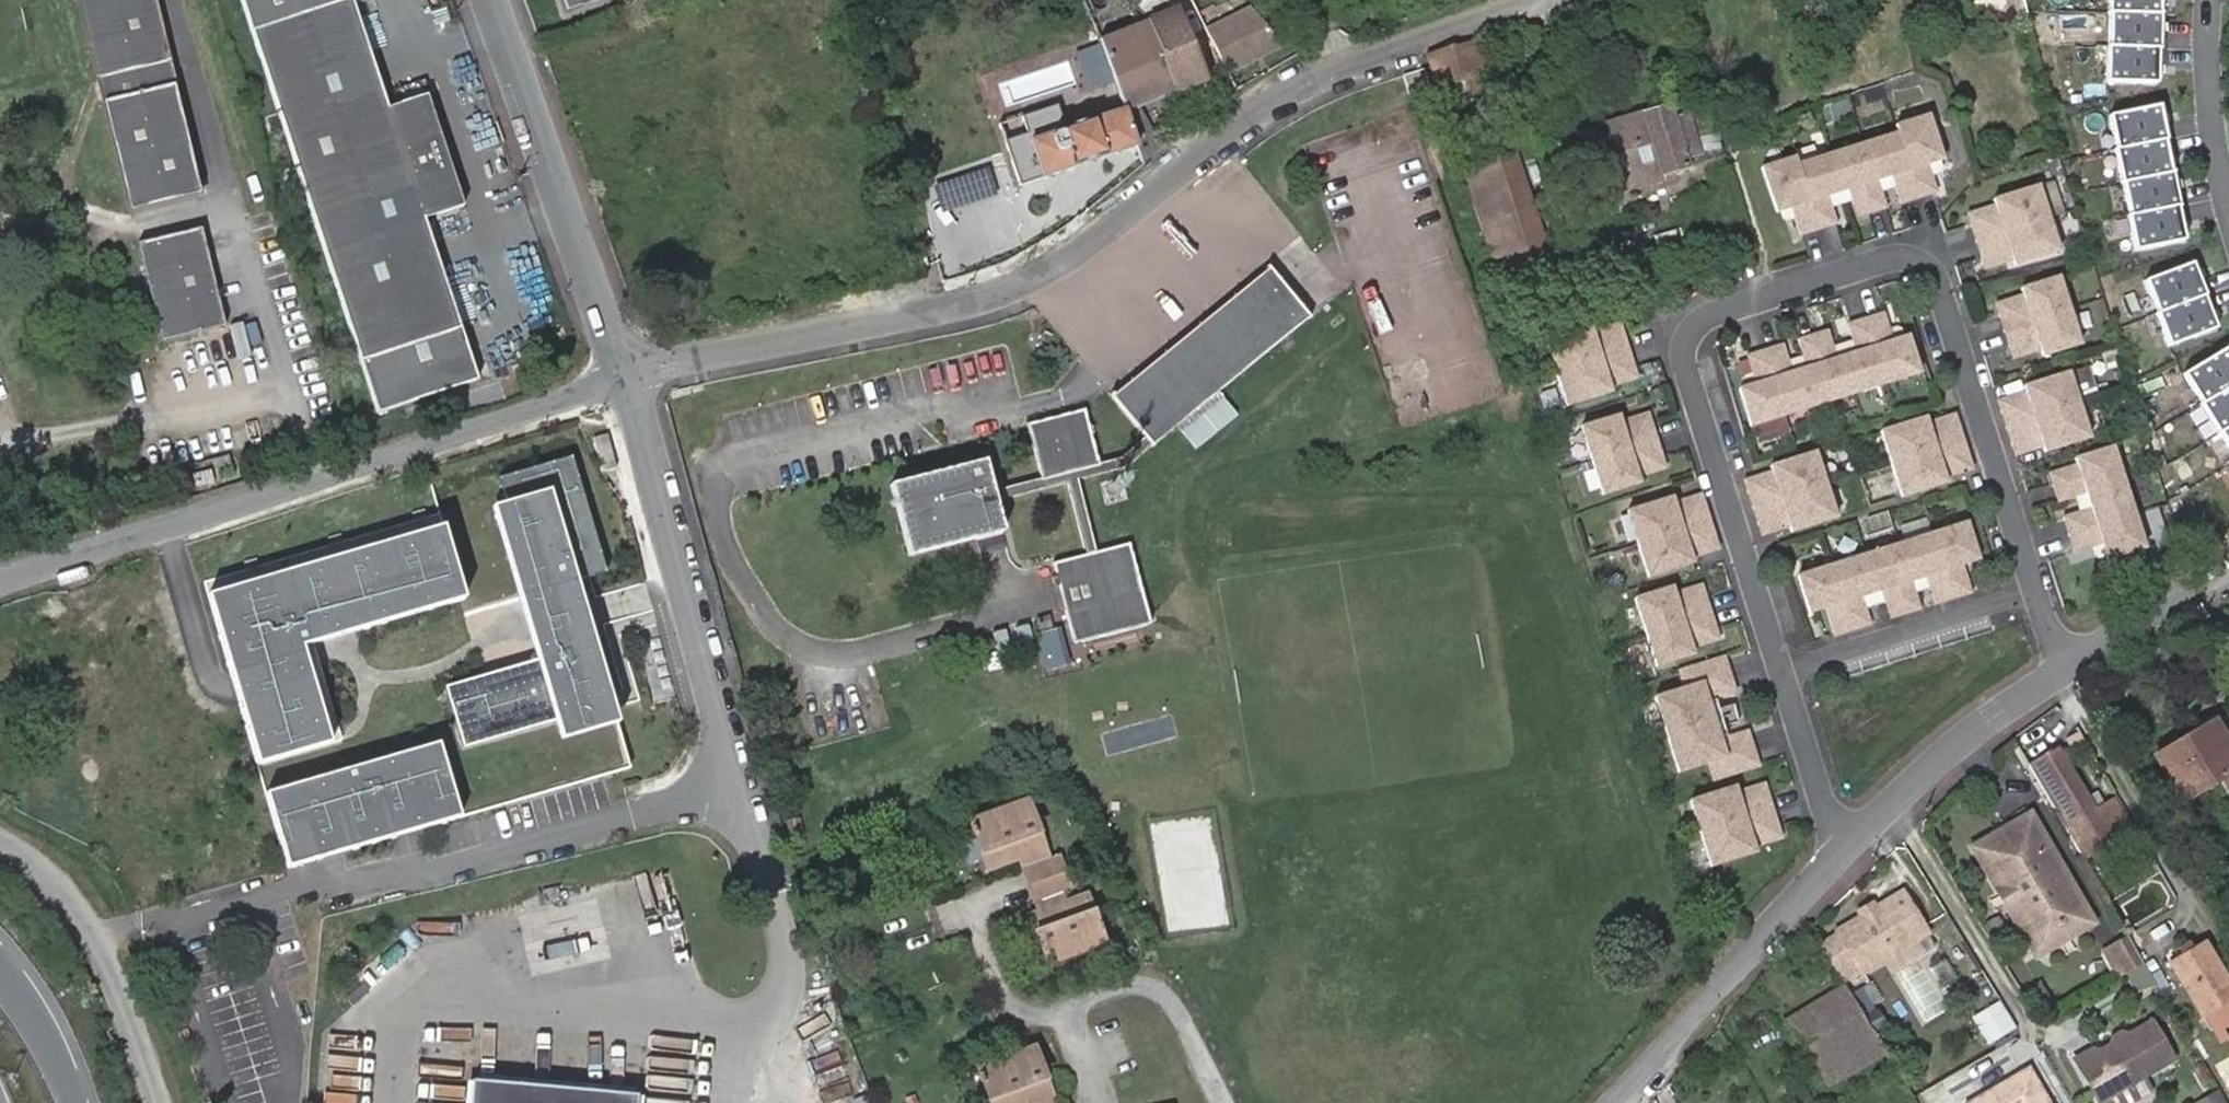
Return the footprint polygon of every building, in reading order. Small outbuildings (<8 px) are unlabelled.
[(98,80),(172,63),(157,0),(79,0),(98,80)] [(252,32),(360,361),(377,414),(475,382),(458,329),(422,221),(462,208),(425,97),(386,109),(350,0),(242,0),(252,32)] [(567,23),(634,0),(560,0),(567,23)] [(2111,83),(2165,86),(2169,0),(2115,0),(2111,83)] [(1178,11),(1098,43),(1124,112),(1134,108),(1207,79),(1178,11)] [(1207,34),(1228,76),(1282,47),(1253,13),(1207,34)] [(1485,74),(1476,45),(1457,51),(1454,49),(1429,57),(1442,98),(1479,89),(1476,77),(1485,74)] [(176,82),(172,63),(98,80),(103,100),(176,82)] [(1434,91),(1427,70),(1406,78),(1413,99),(1434,91)] [(176,82),(103,100),(129,208),(201,191),(176,82)] [(1672,120),(1684,116),(1680,105),(1668,109),(1672,120)] [(1684,116),(1672,120),(1668,109),(1668,107),(1592,132),(1610,189),(1686,165),(1684,158),(1681,147),(1710,138),(1702,111),(1684,116)] [(1134,108),(1124,112),(1135,141),(1145,138),(1134,108)] [(2165,110),(2114,120),(2140,252),(2191,242),(2165,110)] [(1043,179),(1138,147),(1135,141),(1124,112),(1062,135),(1060,128),(1053,131),(1051,123),(1026,131),(1043,179)] [(1795,165),(1763,175),(1777,218),(1793,213),(1801,238),(1837,226),(1832,212),(1830,204),(1858,195),(1866,219),(1889,212),(1884,196),(1881,188),(1892,185),(1894,193),(1899,208),(1937,196),(1929,170),(1944,165),(1931,122),(1898,132),(1901,139),(1797,171),(1795,165)] [(1716,155),(1710,138),(1681,147),(1686,165),(1716,155)] [(1508,265),(1514,282),(1553,271),(1516,147),(1482,157),(1487,175),(1473,180),(1495,247),(1517,241),(1524,260),(1508,265)] [(1487,175),(1482,157),(1467,162),(1473,180),(1487,175)] [(1892,185),(1881,188),(1884,196),(1894,193),(1892,185)] [(2004,221),(1976,230),(1987,265),(1987,266),(2015,258),(2018,268),(2020,273),(2064,259),(2044,193),(2000,207),(2001,211),(2004,221)] [(1830,204),(1832,212),(1852,206),(1857,221),(1866,219),(1858,195),(1830,204)] [(2001,211),(1973,219),(1976,230),(2004,221),(2001,211)] [(202,228),(139,244),(161,336),(223,321),(202,228)] [(1508,284),(1514,282),(1508,265),(1524,260),(1517,241),(1495,247),(1508,284)] [(2015,258),(1987,266),(1990,277),(2018,268),(2015,258)] [(2200,263),(2152,281),(2177,347),(2225,329),(2200,263)] [(1144,435),(1151,444),(1176,425),(1196,450),(1239,415),(1220,391),(1311,318),(1271,268),(1112,395),(1144,435)] [(2085,352),(2065,284),(2026,295),(2028,300),(2031,311),(2003,319),(2004,320),(2014,356),(2042,348),(2045,358),(2047,363),(2085,352)] [(2031,311),(2028,300),(2000,309),(2003,319),(2031,311)] [(1783,352),(1747,364),(1752,381),(1756,391),(1745,394),(1739,396),(1751,434),(1787,423),(1819,413),(1854,402),(1885,392),(1923,381),(1911,342),(1905,344),(1895,347),(1891,337),(1886,320),(1850,331),(1855,347),(1858,359),(1827,369),(1819,341),(1798,348),(1803,363),(1807,375),(1792,380),(1788,368),(1783,352)] [(1623,328),(1596,336),(1599,346),(1627,338),(1623,328)] [(1595,332),(1550,346),(1570,411),(1615,397),(1614,393),(1610,382),(1638,374),(1637,371),(1628,341),(1627,338),(1599,346),(1596,336),(1595,332)] [(1896,336),(1891,337),(1895,347),(1905,344),(1904,340),(1896,336)] [(1829,338),(1819,341),(1827,369),(1858,359),(1855,347),(1834,353),(1829,338)] [(2042,348),(2014,356),(2017,366),(2045,358),(2042,348)] [(2191,378),(2228,441),(2228,355),(2191,378)] [(1803,363),(1788,368),(1792,380),(1807,375),(1803,363)] [(1638,374),(1610,382),(1614,393),(1642,384),(1638,374)] [(2031,407),(2004,416),(2015,452),(2043,444),(2046,454),(2047,459),(2092,444),(2072,379),(2027,393),(2028,397),(2031,407)] [(1756,391),(1752,381),(1748,382),(1744,390),(1745,394),(1756,391)] [(2031,407),(2028,397),(2000,405),(2004,416),(2031,407)] [(1151,444),(1144,435),(1118,458),(1100,462),(1087,409),(1031,423),(1043,477),(993,490),(986,462),(892,484),(908,553),(1003,530),(996,501),(1068,483),(1085,554),(1053,563),(1056,576),(1052,577),(1054,587),(1058,586),(1061,595),(1072,644),(1149,624),(1129,543),(1096,552),(1079,479),(1123,468),(1151,444)] [(1651,416),(1624,425),(1627,435),(1654,426),(1651,416)] [(1622,419),(1584,432),(1606,499),(1644,487),(1642,482),(1638,471),(1666,463),(1665,460),(1656,429),(1654,426),(1627,435),(1624,425),(1622,419)] [(1956,420),(1928,429),(1932,439),(1960,431),(1956,420)] [(1927,425),(1883,439),(1893,473),(1904,507),(1949,493),(1947,488),(1944,478),(1972,469),(1960,431),(1932,439),(1928,429),(1927,425)] [(602,436),(612,467),(619,466),(608,434),(602,436)] [(608,468),(612,467),(602,436),(597,437),(605,462),(608,468)] [(2046,454),(2043,444),(2015,452),(2018,463),(2046,454)] [(2128,489),(2117,452),(2080,463),(2082,469),(2085,479),(2055,488),(2061,506),(2080,500),(2090,497),(2095,513),(2085,516),(2066,522),(2077,559),(2106,550),(2111,566),(2148,554),(2138,523),(2128,489)] [(203,582),(257,765),(342,741),(313,644),(464,600),(487,676),(448,687),(461,729),(382,752),(384,760),(266,795),(287,868),(630,768),(575,582),(604,573),(571,458),(498,479),(503,495),(203,582)] [(1777,490),(1749,498),(1761,535),(1788,526),(1791,536),(1793,541),(1839,528),(1828,494),(1817,460),(1772,474),(1774,480),(1777,490)] [(1670,473),(1666,463),(1638,471),(1642,482),(1670,473)] [(1972,469),(1944,478),(1947,488),(1975,480),(1972,469)] [(2085,479),(2082,469),(2052,477),(2055,488),(2085,479)] [(200,488),(204,490),(208,490),(212,488),(214,484),(214,479),(212,476),(208,473),(203,473),(199,476),(197,480),(197,484),(200,488)] [(1774,480),(1746,488),(1749,498),(1777,490),(1774,480)] [(2090,497),(2080,500),(2085,516),(2095,513),(2090,497)] [(1680,521),(1708,511),(1704,501),(1677,509),(1680,521)] [(1680,521),(1677,509),(1675,504),(1631,519),(1650,581),(1695,566),(1694,561),(1690,551),(1717,542),(1708,511),(1680,521)] [(1788,526),(1761,535),(1764,545),(1791,536),(1788,526)] [(1836,574),(1800,586),(1812,624),(1818,622),(1828,618),(1837,646),(1873,635),(1866,614),(1864,607),(1896,597),(1904,625),(1924,619),(1917,597),(1915,591),(1930,586),(1932,593),(1939,614),(1975,602),(1966,575),(1977,572),(1983,570),(1971,531),(1933,544),(1901,554),(1869,564),(1836,574)] [(1721,553),(1717,542),(1690,551),(1694,561),(1721,553)] [(1704,585),(1676,595),(1679,605),(1707,596),(1704,585)] [(1930,586),(1915,591),(1917,597),(1932,593),(1930,586)] [(1674,589),(1636,601),(1658,669),(1696,657),(1694,653),(1691,642),(1719,633),(1718,630),(1708,599),(1707,596),(1679,605),(1676,595),(1674,589)] [(1864,607),(1866,614),(1887,607),(1894,628),(1904,625),(1896,597),(1864,607)] [(1722,643),(1719,633),(1691,642),(1694,653),(1722,643)] [(1727,659),(1698,668),(1703,685),(1686,690),(1658,699),(1682,775),(1710,766),(1727,760),(1732,778),(1762,768),(1761,765),(1752,735),(1751,732),(1731,738),(1723,741),(1711,704),(1719,701),(1739,695),(1738,692),(1727,659)] [(1698,668),(1680,673),(1686,690),(1703,685),(1698,668)] [(1719,701),(1711,704),(1723,741),(1731,738),(1727,728),(1740,724),(1735,707),(1722,712),(1719,701)] [(2211,723),(2154,757),(2180,798),(2218,775),(2226,790),(2228,788),(2228,753),(2211,723)] [(2056,753),(2059,758),(2072,751),(2075,755),(2083,750),(2077,740),(2056,753)] [(2079,794),(2068,774),(2059,758),(2056,753),(2038,764),(2081,839),(2089,854),(2107,843),(2128,830),(2111,803),(2091,815),(2079,794)] [(1727,760),(1710,766),(1715,783),(1732,778),(1727,760)] [(2078,768),(2068,774),(2079,794),(2089,788),(2078,768)] [(1767,784),(1740,792),(1743,803),(1770,793),(1767,784)] [(1738,788),(1693,802),(1714,868),(1759,854),(1757,849),(1754,839),(1782,831),(1781,827),(1771,797),(1770,793),(1743,803),(1740,792),(1738,788)] [(1001,858),(1026,849),(1007,801),(952,823),(953,828),(950,830),(953,838),(956,837),(969,871),(1001,858)] [(2030,814),(1971,848),(2036,959),(2095,926),(2030,814)] [(1985,851),(2032,936),(2074,912),(2026,828),(1985,851)] [(1782,831),(1754,839),(1757,849),(1785,841),(1782,831)] [(1030,858),(1026,849),(1001,858),(1005,868),(1030,858)] [(1039,855),(1030,858),(1005,868),(1018,902),(1046,893),(1054,890),(1039,855)] [(2120,895),(2134,921),(2174,900),(2160,874),(2120,895)] [(1872,908),(1860,916),(1835,930),(1819,943),(1843,981),(1860,970),(1927,931),(1903,890),(1872,908)] [(1049,902),(1046,893),(1018,902),(1023,913),(1049,902)] [(1068,895),(1049,902),(1023,913),(1015,916),(1033,963),(1088,941),(1082,930),(1086,929),(1083,921),(1079,923),(1068,895)] [(1856,909),(1860,916),(1872,908),(1869,903),(1856,909)] [(2190,1010),(2225,991),(2192,933),(2180,940),(2168,947),(2158,953),(2190,1010)] [(2168,947),(2180,940),(2176,933),(2163,940),(2168,947)] [(2124,973),(2141,963),(2126,937),(2109,947),(2124,973)] [(1851,995),(1846,987),(1784,1025),(1789,1033),(1851,995)] [(2225,991),(2190,1010),(2199,1026),(2228,1008),(2228,997),(2225,991)] [(1851,1045),(1873,1031),(1851,995),(1789,1033),(1822,1085),(1861,1061),(1851,1045)] [(2011,1028),(1996,1002),(1968,1018),(1984,1045),(2011,1028)] [(2114,1045),(2109,1043),(2089,1055),(2087,1051),(2072,1060),(2096,1101),(2169,1059),(2147,1021),(2120,1037),(2119,1041),(2114,1045)] [(2115,1035),(2110,1038),(2109,1043),(2114,1045),(2119,1041),(2120,1037),(2115,1035)] [(1017,1102),(1041,1093),(1023,1044),(965,1068),(967,1074),(964,1076),(966,1083),(971,1081),(980,1102),(1014,1102),(1017,1102)] [(2024,1069),(1968,1102),(2044,1102),(2024,1069)] [(472,1102),(638,1102),(639,1096),(474,1080),(472,1102)] [(2206,1083),(2181,1097),(2185,1102),(2217,1102),(2206,1083)] [(1017,1102),(1040,1102),(1045,1101),(1041,1093),(1017,1102)]
